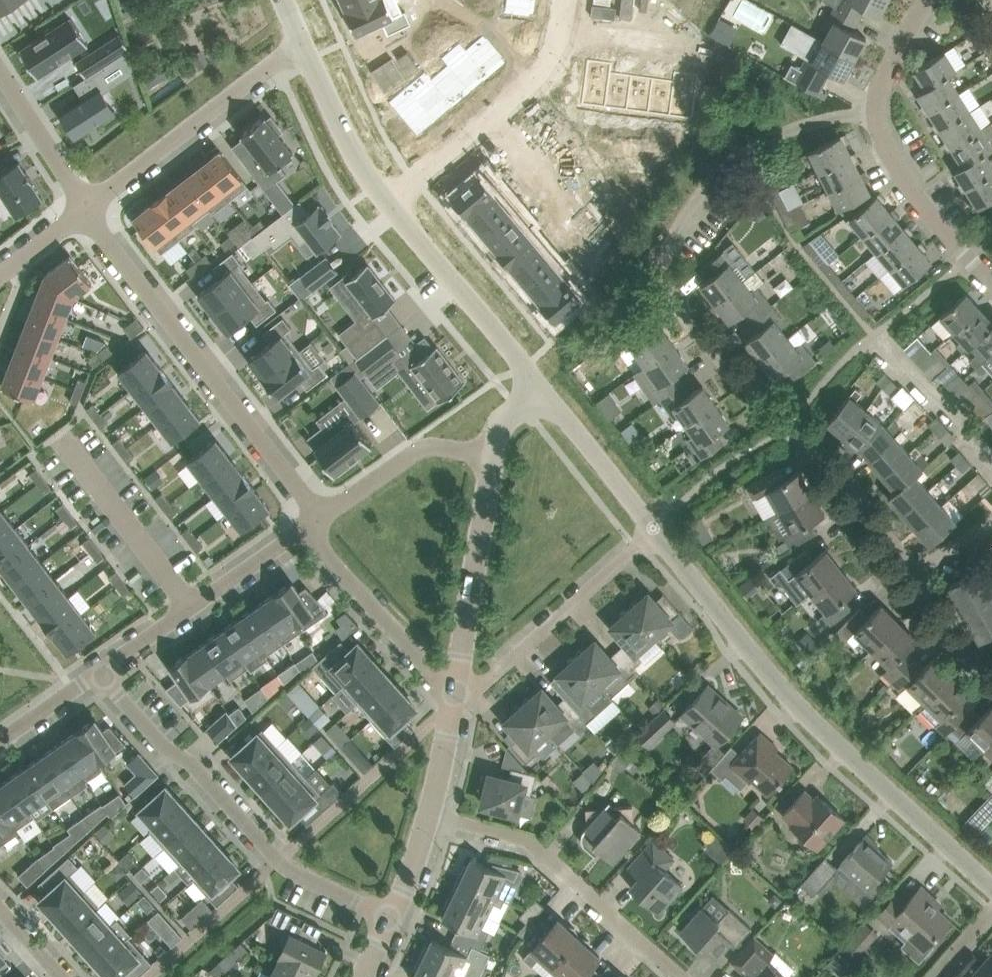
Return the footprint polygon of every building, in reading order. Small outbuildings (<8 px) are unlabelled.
[(23,0),(0,0),(0,15),(23,0)] [(347,11),(370,0),(342,0),(347,11)] [(343,12),(349,24),(352,23),(357,34),(383,22),(388,34),(411,23),(405,11),(403,12),(397,0),(370,0),(347,11),(343,12)] [(505,9),(530,12),(530,9),(533,9),(534,0),(507,0),(505,9)] [(596,21),(631,25),(634,4),(603,0),(599,0),(596,21)] [(715,9),(723,13),(729,3),(724,0),(720,0),(715,9)] [(835,6),(859,19),(865,8),(879,16),(887,0),(825,0),(835,6)] [(747,4),(743,23),(771,28),(774,9),(747,4)] [(859,19),(835,6),(824,27),(829,30),(824,40),(855,58),(867,38),(853,30),(859,19)] [(451,11),(441,16),(444,25),(455,20),(451,11)] [(705,14),(699,24),(707,29),(713,19),(705,14)] [(441,16),(430,21),(433,30),(444,25),(441,16)] [(71,18),(20,50),(38,77),(76,52),(68,40),(80,32),(71,18)] [(723,18),(714,31),(731,42),(739,30),(723,18)] [(985,50),(991,46),(991,45),(981,28),(974,32),(985,50)] [(711,33),(705,44),(713,48),(718,38),(711,33)] [(120,34),(76,62),(85,76),(87,75),(87,76),(130,49),(120,34)] [(823,41),(812,34),(806,45),(812,48),(801,68),(794,64),(787,76),(818,93),(830,71),(844,79),(855,58),(824,40),(823,41)] [(412,35),(401,40),(404,48),(415,43),(412,35)] [(607,35),(605,44),(617,45),(618,36),(607,35)] [(618,36),(617,45),(629,47),(630,38),(618,36)] [(401,40),(390,45),(394,53),(404,48),(401,40)] [(489,41),(471,56),(488,77),(506,62),(489,41)] [(649,41),(648,50),(660,51),(661,42),(649,41)] [(661,42),(660,51),(672,53),(673,44),(661,42)] [(986,70),(991,66),(991,46),(985,50),(985,51),(977,56),(986,70)] [(74,117),(65,120),(76,137),(115,112),(101,89),(112,83),(108,77),(120,67),(125,74),(136,67),(130,49),(87,76),(87,75),(85,76),(86,77),(75,84),(85,98),(68,109),(74,117)] [(201,50),(191,57),(199,70),(209,64),(201,50)] [(379,50),(368,55),(372,63),(383,58),(379,50)] [(922,90),(947,74),(955,69),(944,51),(915,69),(922,80),(917,83),(922,90)] [(471,56),(453,71),(471,91),(488,77),(471,56)] [(593,68),(588,103),(609,106),(614,71),(593,68)] [(453,71),(436,85),(453,106),(471,91),(453,71)] [(614,71),(609,106),(630,109),(635,74),(614,71)] [(635,74),(630,109),(652,112),(657,77),(635,74)] [(947,74),(922,90),(918,93),(925,103),(920,106),(923,111),(957,90),(947,74)] [(657,77),(652,112),(673,115),(678,80),(657,77)] [(678,80),(673,115),(695,118),(699,83),(678,80)] [(436,85),(418,100),(436,121),(453,106),(436,85)] [(957,90),(923,111),(925,115),(930,111),(940,129),(970,110),(957,90)] [(418,100),(400,115),(418,136),(436,121),(418,100)] [(970,110),(940,129),(948,139),(943,142),(948,151),(953,147),(982,129),(970,110)] [(265,115),(241,134),(258,156),(246,165),(261,184),(265,190),(286,173),(279,163),(293,152),(279,134),(283,131),(271,116),(267,119),(265,115)] [(982,129),(953,147),(959,157),(954,160),(959,168),(984,151),(985,152),(991,148),(991,123),(982,129)] [(810,150),(820,170),(851,154),(850,154),(845,143),(850,141),(846,132),(810,150)] [(851,154),(820,170),(829,189),(860,173),(854,162),(860,160),(855,151),(850,154),(851,154)] [(968,189),(991,173),(991,163),(985,152),(984,151),(959,168),(955,170),(962,181),(957,184),(963,192),(968,189)] [(523,152),(516,158),(524,168),(531,162),(523,152)] [(222,154),(205,167),(230,199),(247,185),(252,192),(261,184),(246,165),(244,162),(235,169),(222,154)] [(42,196),(20,162),(2,174),(0,170),(0,192),(15,214),(42,196)] [(531,162),(524,168),(532,177),(539,171),(531,162)] [(205,167),(188,180),(213,212),(230,199),(205,167)] [(486,168),(452,197),(467,215),(502,186),(486,168)] [(865,170),(860,173),(829,189),(839,208),(870,193),(864,181),(869,179),(865,170)] [(762,175),(772,194),(780,190),(770,171),(762,175)] [(968,189),(974,199),(969,202),(974,210),(991,198),(991,173),(968,189)] [(188,180),(171,193),(196,225),(213,212),(188,180)] [(502,186),(467,215),(482,233),(516,204),(502,186)] [(552,187),(545,193),(553,203),(560,197),(552,187)] [(772,194),(781,213),(789,209),(780,190),(772,194)] [(850,218),(864,234),(890,212),(889,212),(882,203),(887,199),(880,192),(850,218)] [(171,193),(154,206),(178,238),(196,225),(171,193)] [(290,196),(278,206),(283,213),(296,203),(290,196)] [(560,197),(553,203),(561,212),(568,206),(560,197)] [(325,198),(293,221),(313,245),(344,222),(325,198)] [(791,232),(791,233),(809,223),(811,222),(801,203),(789,209),(781,213),(791,232)] [(516,204),(482,233),(496,250),(531,221),(516,204)] [(154,206),(137,220),(161,251),(178,238),(154,206)] [(890,212),(864,234),(877,250),(903,228),(896,219),(900,215),(894,208),(889,212),(890,212)] [(261,219),(251,227),(257,233),(266,226),(261,219)] [(531,221),(496,250),(511,268),(542,242),(528,225),(532,222),(531,221)] [(582,222),(575,228),(583,237),(590,232),(582,222)] [(914,232),(908,224),(903,228),(877,250),(891,267),(917,244),(909,236),(914,232)] [(251,227),(242,234),(247,241),(253,236),(257,233),(251,227)] [(590,232),(583,237),(591,247),(598,241),(590,232)] [(231,235),(221,243),(226,249),(236,242),(231,235)] [(917,244),(891,267),(905,283),(931,261),(923,252),(928,248),(921,241),(917,244)] [(542,242),(511,268),(526,285),(557,259),(542,242)] [(809,252),(823,269),(829,263),(815,247),(809,252)] [(726,248),(705,265),(713,275),(701,284),(715,303),(744,280),(756,270),(742,252),(734,258),(726,248)] [(854,263),(844,250),(829,263),(823,269),(837,285),(843,280),(839,275),(854,263)] [(220,277),(199,294),(213,312),(253,281),(239,264),(241,262),(233,252),(213,267),(220,277)] [(206,254),(197,262),(202,268),(211,261),(206,254)] [(610,255),(603,261),(611,271),(617,265),(610,255)] [(326,256),(301,275),(313,291),(338,271),(326,256)] [(98,285),(77,258),(48,280),(78,301),(98,285)] [(557,259),(526,285),(540,302),(567,279),(554,263),(557,260),(557,259)] [(197,262),(187,269),(192,276),(202,268),(197,262)] [(349,272),(334,284),(365,324),(396,300),(368,263),(352,276),(349,272)] [(744,280),(715,303),(730,321),(742,311),(750,321),(771,304),(756,286),(764,280),(756,271),(744,280)] [(567,279),(540,302),(556,321),(590,292),(574,273),(567,279)] [(70,321),(78,301),(48,280),(40,286),(33,306),(70,321)] [(837,285),(850,301),(857,296),(843,280),(837,285)] [(213,312),(210,315),(213,318),(218,325),(221,323),(228,331),(250,314),(257,324),(277,309),(269,298),(267,299),(256,285),(253,281),(213,312)] [(293,288),(286,294),(291,300),(298,295),(293,288)] [(945,340),(955,331),(980,308),(966,292),(931,324),(945,340)] [(299,330),(316,318),(301,296),(284,309),(299,330)] [(871,312),(857,296),(850,301),(864,318),(871,312)] [(746,341),(760,359),(788,337),(781,327),(786,323),(771,304),(750,321),(758,331),(746,341)] [(70,321),(33,306),(25,325),(63,339),(70,321)] [(955,331),(963,340),(957,346),(962,352),(991,325),(991,321),(980,308),(955,331)] [(619,320),(613,312),(605,318),(611,326),(619,320)] [(271,342),(249,359),(263,378),(300,349),(286,332),(292,327),(283,317),(263,332),(271,342)] [(137,318),(124,327),(132,337),(144,327),(137,318)] [(347,344),(341,349),(351,362),(356,359),(358,357),(388,334),(377,321),(347,344)] [(639,356),(645,365),(675,345),(661,325),(649,334),(642,324),(619,340),(633,360),(639,356)] [(63,339),(25,325),(17,345),(55,359),(63,339)] [(962,352),(963,352),(970,346),(977,354),(970,359),(977,367),(982,362),(991,352),(991,325),(962,352)] [(358,357),(356,359),(368,374),(368,375),(378,387),(393,375),(384,363),(400,350),(388,334),(358,357)] [(904,348),(919,364),(932,352),(918,336),(904,348)] [(425,337),(396,359),(422,393),(429,387),(440,401),(465,382),(437,345),(434,348),(425,337)] [(789,337),(760,359),(775,377),(787,368),(795,378),(816,361),(801,343),(796,347),(789,337)] [(830,339),(819,347),(824,354),(825,355),(836,347),(835,346),(830,339)] [(55,359),(17,345),(10,365),(47,380),(55,359)] [(108,345),(99,352),(104,359),(113,351),(108,345)] [(645,365),(633,375),(647,394),(654,389),(661,399),(683,383),(676,373),(688,364),(675,345),(645,365)] [(932,352),(919,364),(933,380),(937,375),(950,363),(937,347),(932,352)] [(147,348),(119,370),(133,389),(161,367),(147,348)] [(263,378),(261,380),(262,381),(269,390),(272,388),(278,396),(300,379),(307,389),(327,373),(319,363),(313,367),(301,351),(300,349),(263,378)] [(99,352),(89,360),(94,366),(104,359),(99,352)] [(982,362),(991,373),(991,352),(982,362)] [(937,375),(951,390),(963,378),(958,372),(956,374),(949,365),(951,363),(950,363),(937,375)] [(47,380),(10,365),(2,385),(39,400),(47,380)] [(161,367),(133,389),(145,404),(173,383),(161,367)] [(356,371),(337,385),(355,409),(360,414),(361,417),(380,402),(356,371)] [(876,381),(883,387),(891,379),(885,372),(876,381)] [(79,378),(75,389),(83,392),(87,381),(79,378)] [(951,390),(965,406),(983,389),(974,379),(969,384),(963,378),(951,390)] [(891,379),(883,387),(889,393),(897,385),(891,379)] [(173,383),(145,404),(157,420),(185,398),(173,383)] [(680,415),(687,424),(716,404),(703,384),(690,393),(683,383),(661,399),(675,418),(680,415)] [(827,422),(844,436),(866,409),(856,400),(862,393),(856,388),(827,422)] [(75,389),(71,400),(78,403),(83,392),(75,389)] [(906,407),(914,398),(905,389),(900,395),(901,403),(906,407)] [(965,406),(979,422),(986,416),(986,415),(991,410),(991,399),(983,389),(965,406)] [(185,398),(157,420),(173,440),(201,418),(185,398)] [(602,398),(595,403),(603,414),(610,408),(602,398)] [(866,409),(844,436),(860,449),(862,448),(870,458),(895,436),(883,422),(872,414),(879,406),(872,401),(866,409)] [(93,403),(87,408),(94,419),(101,414),(93,403)] [(730,423),(716,404),(687,424),(693,434),(688,438),(702,458),(725,442),(717,432),(730,423)] [(324,426),(307,438),(323,458),(320,460),(329,472),(331,469),(334,473),(337,471),(339,474),(350,465),(348,463),(351,460),(352,461),(361,454),(361,453),(372,444),(353,419),(360,414),(355,409),(327,430),(324,426)] [(101,414),(94,419),(101,428),(108,423),(101,414)] [(928,424),(934,430),(943,422),(937,416),(928,424)] [(943,422),(934,430),(938,435),(947,427),(943,422)] [(870,458),(868,459),(883,475),(909,452),(900,442),(907,436),(902,430),(895,436),(870,458)] [(120,437),(113,442),(120,452),(127,447),(120,437)] [(216,438),(188,459),(201,477),(229,455),(216,438)] [(909,452),(883,475),(896,490),(922,467),(914,458),(922,452),(916,446),(909,452)] [(127,447),(120,452),(128,462),(134,457),(127,447)] [(951,459),(956,465),(966,457),(960,451),(951,459)] [(229,455),(201,477),(215,495),(244,473),(229,455)] [(966,457),(956,465),(963,473),(972,464),(966,457)] [(922,467),(896,490),(888,496),(903,513),(929,490),(921,481),(928,475),(923,469),(923,468),(922,467)] [(37,468),(30,473),(38,483),(44,478),(37,468)] [(777,469),(746,487),(753,500),(762,495),(773,514),(780,511),(813,491),(800,470),(784,479),(777,469)] [(155,470),(145,478),(153,488),(163,480),(155,470)] [(244,473),(215,495),(227,510),(255,489),(244,473)] [(980,473),(967,485),(974,493),(979,489),(985,496),(991,490),(991,486),(980,473)] [(44,478),(38,483),(45,492),(52,487),(44,478)] [(929,490),(903,513),(916,528),(942,505),(934,495),(941,489),(936,483),(929,490)] [(255,489),(227,510),(242,529),(270,508),(255,489)] [(825,513),(813,491),(780,511),(792,532),(784,536),(787,541),(791,547),(815,533),(809,522),(825,513)] [(162,493),(156,498),(164,508),(170,503),(162,493)] [(942,505),(916,528),(930,544),(956,521),(947,511),(955,504),(950,498),(942,505)] [(63,502),(57,507),(64,517),(71,512),(63,502)] [(170,503),(164,508),(171,517),(177,512),(170,503)] [(6,506),(0,511),(0,538),(19,524),(6,506)] [(71,512),(64,517),(72,527),(78,522),(71,512)] [(19,524),(0,538),(0,564),(0,565),(32,541),(19,524)] [(189,527),(182,532),(190,542),(197,537),(189,527)] [(90,537),(83,542),(91,551),(97,546),(90,537)] [(197,537),(190,542),(197,551),(204,546),(197,537)] [(45,558),(32,541),(0,565),(14,582),(45,558)] [(791,547),(787,541),(777,546),(782,553),(791,547)] [(97,546),(91,551),(98,561),(105,556),(97,546)] [(812,592),(842,568),(826,549),(811,561),(803,552),(770,576),(776,584),(783,584),(798,603),(812,592)] [(59,575),(45,558),(14,582),(27,599),(59,575)] [(949,585),(959,604),(990,587),(983,576),(991,571),(988,563),(949,585)] [(857,588),(842,568),(812,592),(827,611),(820,617),(828,627),(852,608),(844,598),(857,588)] [(116,571),(110,576),(117,585),(124,580),(123,580),(116,571)] [(72,592),(59,575),(27,599),(40,616),(72,592)] [(124,580),(117,585),(125,595),(131,590),(124,580)] [(274,593),(300,631),(329,611),(326,608),(318,598),(306,586),(299,591),(292,581),(274,593)] [(959,604),(969,622),(991,609),(991,586),(990,587),(959,604)] [(327,590),(318,598),(326,608),(329,605),(336,599),(327,590)] [(85,609),(72,592),(40,616),(53,633),(85,609)] [(257,605),(283,643),(300,631),(274,593),(257,605)] [(628,608),(656,640),(670,627),(677,635),(681,637),(685,635),(694,627),(663,593),(654,601),(648,594),(638,603),(632,601),(630,605),(628,608)] [(855,631),(872,648),(899,621),(882,603),(870,615),(861,606),(839,629),(835,633),(844,642),(855,631)] [(257,605),(239,617),(266,655),(283,643),(257,605)] [(626,641),(617,649),(633,667),(642,659),(635,652),(653,636),(656,640),(628,608),(625,610),(621,611),(622,617),(612,626),(626,641)] [(100,628),(85,609),(53,633),(68,652),(100,628)] [(969,622),(980,641),(991,634),(991,609),(969,622)] [(239,617),(222,629),(249,667),(252,670),(269,658),(266,655),(239,617)] [(883,672),(893,681),(915,659),(906,650),(917,638),(899,621),(872,648),(890,665),(883,672)] [(205,641),(227,673),(231,679),(249,667),(222,629),(205,641)] [(816,643),(807,632),(796,640),(805,652),(816,643)] [(210,684),(227,673),(205,641),(188,653),(210,684)] [(336,691),(342,686),(345,684),(373,658),(358,642),(349,651),(341,642),(314,666),(336,691)] [(575,655),(600,683),(617,668),(626,678),(635,670),(633,667),(617,649),(608,657),(595,642),(585,650),(579,649),(577,652),(575,655)] [(313,650),(305,656),(312,665),(319,658),(313,650)] [(179,679),(166,688),(181,705),(210,684),(188,653),(170,666),(179,679)] [(573,689),(564,697),(580,714),(587,722),(613,698),(600,683),(575,655),(572,657),(568,659),(569,664),(559,673),(573,689)] [(919,707),(953,673),(935,656),(923,668),(915,659),(893,681),(902,690),(897,696),(913,712),(919,707)] [(373,658),(345,684),(342,686),(357,703),(360,700),(388,675),(373,658)] [(295,661),(278,673),(285,682),(300,668),(296,662),(295,661)] [(696,666),(687,668),(688,676),(697,674),(696,666)] [(953,673),(919,707),(937,724),(946,733),(952,727),(968,711),(959,703),(970,691),(953,673)] [(388,675),(360,700),(375,716),(403,691),(388,675)] [(708,685),(695,700),(682,714),(717,744),(742,715),(708,685)] [(245,698),(253,710),(269,696),(262,686),(245,698)] [(522,702),(558,744),(576,727),(580,732),(589,724),(587,722),(580,714),(564,697),(556,705),(542,689),(532,698),(526,696),(524,700),(522,702)] [(286,690),(278,697),(288,709),(297,702),(288,691),(286,690)] [(375,716),(371,719),(395,745),(413,729),(404,719),(417,707),(403,691),(375,716)] [(298,702),(310,715),(318,708),(317,707),(306,695),(298,702)] [(659,697),(649,706),(656,714),(666,705),(659,697)] [(496,728),(526,763),(539,752),(544,758),(558,744),(522,702),(519,705),(515,706),(516,712),(496,728)] [(968,711),(952,727),(961,736),(967,730),(985,747),(991,740),(991,704),(982,714),(973,705),(968,711)] [(320,705),(317,707),(318,708),(310,715),(320,727),(331,717),(320,705)] [(241,707),(231,714),(239,726),(248,717),(241,707)] [(664,709),(638,733),(649,745),(676,721),(664,709)] [(200,710),(193,715),(200,723),(207,718),(200,710)] [(229,711),(208,728),(220,742),(239,726),(229,711)] [(310,715),(301,723),(311,735),(318,728),(320,727),(310,715)] [(77,730),(99,761),(126,743),(110,725),(103,729),(95,718),(77,730)] [(337,721),(327,730),(342,746),(350,739),(351,738),(337,721)] [(232,756),(247,772),(278,745),(263,728),(232,756)] [(60,742),(87,780),(104,768),(99,761),(77,730),(60,742)] [(761,731),(747,746),(731,765),(750,782),(753,779),(769,794),(794,766),(776,750),(779,748),(761,731)] [(322,733),(313,741),(324,752),(333,744),(322,733)] [(611,737),(605,742),(615,752),(620,747),(611,737)] [(342,746),(351,757),(360,749),(350,739),(342,746)] [(43,754),(72,795),(89,783),(87,780),(60,742),(43,754)] [(278,745),(247,772),(262,789),(292,761),(278,745)] [(506,748),(502,765),(512,767),(523,770),(528,771),(506,746),(506,748)] [(136,773),(124,783),(135,796),(160,774),(139,751),(127,763),(136,773)] [(616,754),(611,762),(621,770),(629,759),(619,751),(616,754)] [(47,798),(54,808),(72,795),(43,754),(26,766),(48,797),(47,798)] [(292,761),(262,789),(276,805),(307,777),(292,761)] [(31,809),(47,798),(48,797),(26,766),(9,778),(31,809)] [(489,780),(483,803),(517,812),(521,795),(531,797),(531,794),(537,774),(531,772),(528,771),(523,770),(512,767),(509,776),(508,781),(510,781),(509,785),(489,780)] [(547,774),(541,780),(551,791),(557,785),(547,774)] [(594,783),(587,774),(579,782),(586,790),(594,783)] [(307,777),(276,805),(291,821),(315,800),(324,810),(343,792),(333,782),(321,793),(307,777)] [(347,777),(340,784),(345,790),(353,784),(347,777)] [(18,828),(35,816),(31,809),(9,778),(0,784),(0,802),(18,828)] [(140,809),(155,825),(181,802),(166,786),(140,809)] [(844,817),(825,800),(821,804),(805,790),(792,805),(783,814),(793,822),(791,824),(818,847),(844,817)] [(120,792),(109,800),(117,811),(127,803),(120,792)] [(991,797),(967,821),(969,822),(966,825),(972,831),(976,827),(978,829),(991,814),(991,798),(991,797)] [(584,845),(586,846),(596,855),(600,849),(613,860),(641,829),(635,823),(634,806),(616,807),(610,801),(606,805),(605,805),(603,807),(586,808),(587,826),(584,829),(583,830),(582,832),(582,835),(582,837),(582,839),(582,841),(583,843),(584,845)] [(20,831),(18,828),(0,802),(0,845),(20,831)] [(181,802),(155,825),(150,830),(165,846),(196,818),(181,802)] [(97,807),(86,815),(93,825),(103,816),(97,807)] [(754,807),(744,818),(754,827),(764,816),(754,807)] [(68,827),(71,831),(77,840),(93,825),(86,815),(68,827)] [(196,818),(165,846),(179,863),(183,860),(210,835),(196,818)] [(106,823),(96,832),(106,842),(116,833),(106,823)] [(77,840),(71,831),(54,843),(55,845),(61,854),(77,840)] [(843,887),(863,905),(879,887),(874,882),(893,861),(877,846),(879,844),(867,833),(840,864),(853,875),(843,887)] [(210,835),(183,860),(197,876),(225,851),(210,835)] [(628,867),(639,877),(646,883),(637,893),(643,898),(644,898),(660,912),(683,885),(664,869),(674,858),(653,840),(628,867)] [(721,843),(713,852),(722,861),(731,851),(721,843)] [(61,854),(55,845),(38,857),(46,869),(61,854)] [(129,851),(119,859),(127,868),(137,859),(129,851)] [(240,867),(225,851),(197,876),(194,879),(217,905),(238,887),(229,877),(240,867)] [(55,916),(86,888),(71,872),(79,866),(70,855),(42,881),(50,890),(40,900),(55,916)] [(826,856),(802,883),(815,894),(838,868),(826,856)] [(46,869),(38,857),(19,874),(28,885),(46,869)] [(466,864),(460,876),(497,894),(506,875),(515,879),(519,869),(504,865),(501,871),(472,857),(468,865),(466,864)] [(118,860),(108,870),(113,875),(122,875),(128,871),(118,860)] [(143,866),(135,873),(141,881),(146,877),(147,871),(143,866)] [(497,894),(460,876),(453,889),(456,890),(452,897),(487,914),(493,902),(502,906),(505,898),(497,894)] [(158,884),(151,890),(161,900),(167,894),(158,884)] [(895,895),(877,916),(889,926),(893,922),(910,937),(903,945),(919,960),(932,945),(929,942),(950,919),(930,901),(934,897),(921,886),(905,904),(895,895)] [(86,888),(55,916),(69,932),(96,909),(101,905),(86,888)] [(776,891),(768,899),(777,907),(785,899),(776,891)] [(144,894),(138,900),(149,911),(155,905),(144,894)] [(454,936),(488,952),(491,946),(484,943),(490,930),(481,926),(487,914),(452,897),(450,896),(444,908),(446,910),(442,917),(459,926),(454,936)] [(192,927),(213,909),(203,898),(183,916),(192,927)] [(520,916),(527,922),(529,923),(532,920),(545,906),(536,898),(520,916)] [(717,958),(732,942),(736,946),(752,929),(730,909),(719,921),(703,906),(680,931),(697,946),(701,941),(706,945),(705,946),(717,958)] [(96,909),(69,932),(84,949),(110,925),(96,909)] [(170,923),(159,910),(149,919),(160,932),(170,923)] [(290,933),(280,954),(316,971),(327,950),(315,944),(323,928),(306,919),(303,925),(290,918),(284,930),(290,933)] [(568,927),(558,918),(523,957),(532,965),(540,956),(553,967),(579,937),(576,934),(576,933),(574,929),(570,927),(568,927)] [(537,924),(532,920),(529,923),(527,922),(518,932),(526,937),(537,924)] [(84,949),(98,964),(129,937),(115,921),(110,925),(84,949)] [(879,933),(866,922),(845,946),(858,957),(879,933)] [(420,957),(462,976),(477,976),(485,959),(487,959),(490,953),(488,952),(454,936),(449,946),(432,938),(428,946),(426,945),(420,957)] [(732,961),(747,974),(744,976),(787,976),(795,968),(776,951),(774,953),(755,936),(746,946),(732,961)] [(98,964),(110,976),(118,976),(122,973),(126,976),(138,976),(153,963),(129,937),(98,964)] [(579,937),(553,967),(564,976),(581,976),(600,956),(590,947),(591,946),(588,942),(584,939),(582,939),(579,937)] [(241,941),(231,951),(237,958),(248,948),(241,941)] [(226,967),(237,958),(231,951),(220,960),(226,967)] [(975,972),(980,976),(991,976),(991,953),(975,972)] [(272,975),(276,976),(311,976),(314,971),(316,972),(316,971),(280,954),(282,955),(272,975)] [(420,957),(414,969),(417,970),(413,976),(462,976),(420,957)] [(220,960),(210,970),(218,974),(226,967),(220,960)]
